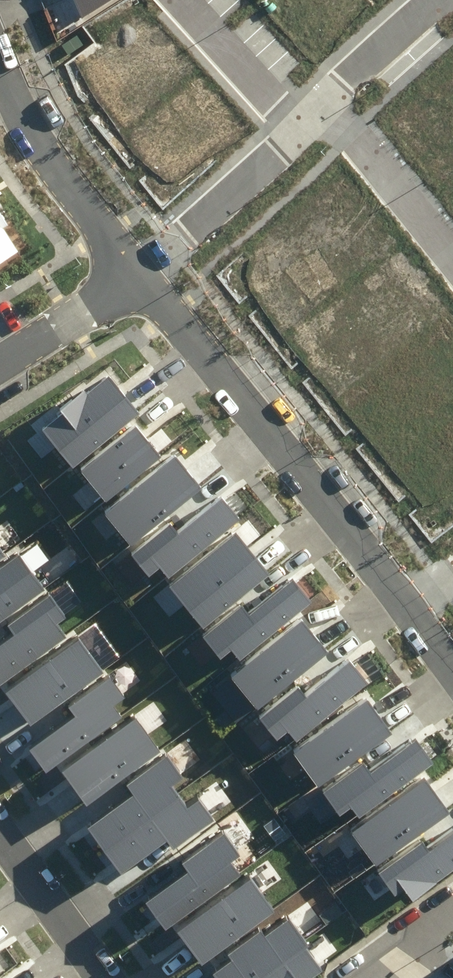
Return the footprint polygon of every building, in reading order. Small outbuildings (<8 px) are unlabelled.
[(23,237),(0,201),(0,252),(23,237)] [(111,368),(47,421),(76,456),(140,403),(111,368)] [(135,415),(82,460),(108,489),(160,445),(135,415)] [(173,450),(109,505),(135,534),(199,480),(173,450)] [(238,518),(222,496),(180,526),(174,518),(134,547),(149,567),(157,561),(165,572),(238,518)] [(239,527),(170,580),(200,619),(269,565),(239,527)] [(0,556),(0,605),(39,577),(16,545),(0,556)] [(306,595),(288,573),(249,606),(242,598),(204,630),(219,649),(228,642),(236,653),(306,595)] [(0,638),(0,673),(65,625),(57,614),(66,608),(51,588),(11,617),(17,626),(0,638)] [(301,613),(233,667),(259,699),(326,644),(301,613)] [(78,633),(9,677),(29,709),(99,664),(78,633)] [(364,676),(346,655),(306,687),(300,679),(261,711),(277,730),(285,723),(294,734),(364,676)] [(77,705),(35,736),(52,758),(125,704),(117,693),(126,687),(111,667),(71,697),(77,705)] [(369,698),(299,742),(319,774),(389,730),(369,698)] [(133,711),(64,756),(84,787),(154,743),(133,711)] [(426,757),(409,735),(368,766),(362,757),(322,787),(336,807),(345,800),(353,811),(426,757)] [(133,786),(92,816),(111,841),(181,789),(170,776),(183,766),(168,746),(127,777),(133,786)] [(424,773),(358,823),(381,853),(447,803),(424,773)] [(111,841),(130,866),(170,836),(177,845),(218,814),(203,793),(190,802),(181,789),(111,841)] [(425,844),(419,835),(379,865),(393,885),(402,878),(410,889),(452,858),(452,823),(425,844)] [(191,863),(150,894),(166,916),(239,862),(231,852),(240,845),(225,825),(185,855),(191,863)] [(252,875),(183,921),(204,952),(273,906),(252,875)] [(217,964),(227,977),(252,977),(308,939),(289,912),(266,929),(262,923),(232,945),(236,951),(217,964)] [(326,964),(308,939),(252,977),(306,977),(326,964)]
